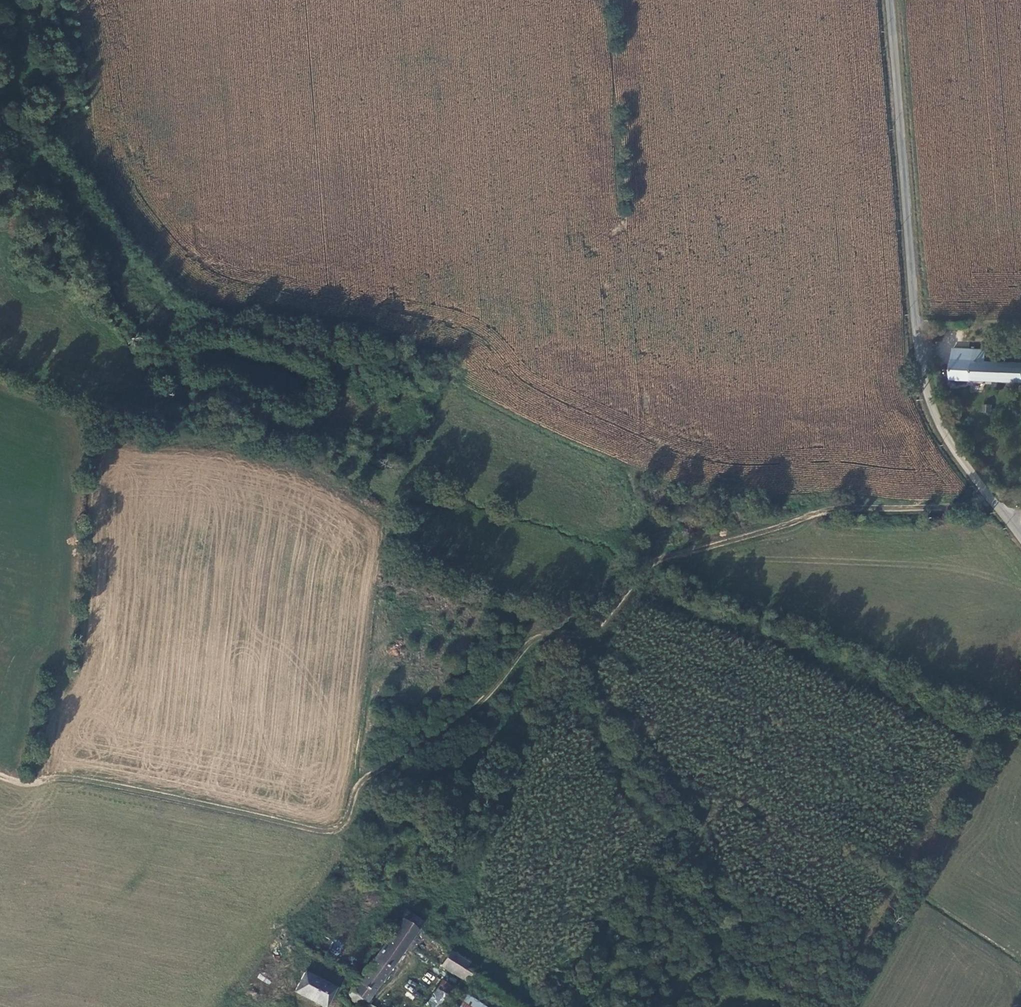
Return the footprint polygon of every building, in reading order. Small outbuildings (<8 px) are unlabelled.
[(946,376),(1020,379),(1020,360),(992,359),(992,348),(947,347),(946,376)] [(359,999),(411,926),(417,918),(407,910),(402,906),(375,944),(371,943),(369,943),(366,947),(367,950),(370,952),(340,993),(352,1002),(356,997),(359,999)] [(437,964),(456,976),(460,978),(469,963),(447,949),(437,964)] [(299,967),(288,988),(318,1004),(329,983),(299,967)] [(436,978),(430,986),(443,994),(449,986),(436,978)] [(424,1006),(435,1006),(443,994),(430,986),(419,1003),(424,1006)] [(463,1002),(457,997),(451,1006),(470,1006),(463,1002)]
